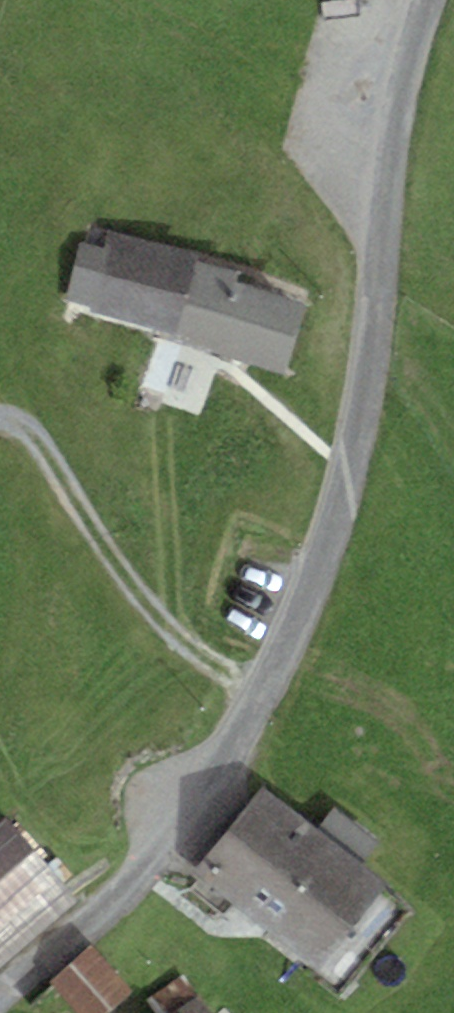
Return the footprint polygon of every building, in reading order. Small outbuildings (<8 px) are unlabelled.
[(306,301),(238,281),(241,270),(106,231),(101,248),(81,242),(65,299),(85,304),(83,310),(152,330),(151,336),(284,374),(306,301)] [(318,830),(263,786),(190,874),(316,976),(388,888),(361,866),(318,830)] [(337,806),(318,830),(361,866),(381,842),(337,806)] [(76,900),(59,880),(8,818),(0,825),(0,963),(76,900)] [(89,944),(49,980),(79,1012),(110,1012),(133,993),(89,944)] [(147,1001),(155,1012),(175,1012),(180,1009),(199,996),(183,975),(147,1001)] [(199,996),(180,1009),(183,1012),(211,1012),(199,996)]
